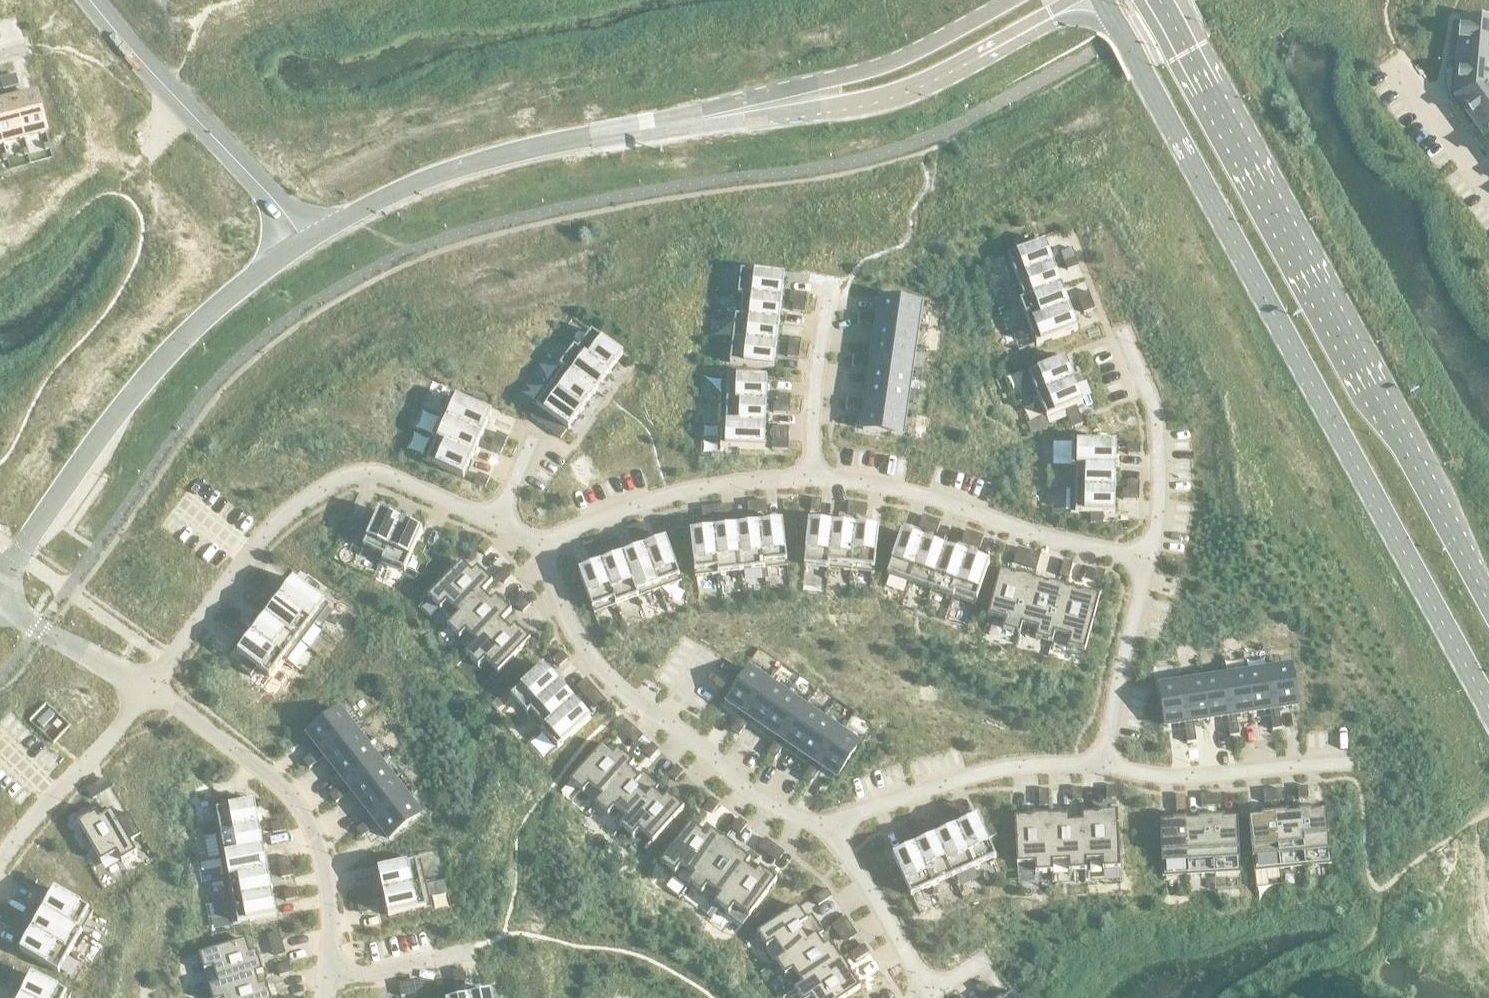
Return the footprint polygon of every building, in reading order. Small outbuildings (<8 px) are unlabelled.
[(1460,41),(1461,41),(1460,43),(1488,46),(1488,23),(1462,21),(1461,31),(1460,41)] [(1459,65),(1488,67),(1488,46),(1460,43),(1459,65)] [(1456,98),(1488,89),(1488,67),(1459,65),(1456,98)] [(20,87),(17,76),(9,78),(12,89),(20,87)] [(12,89),(9,78),(1,80),(4,91),(12,89)] [(1456,98),(1475,125),(1488,115),(1488,89),(1456,98)] [(47,133),(37,95),(15,101),(25,138),(47,133)] [(4,144),(25,138),(15,101),(0,105),(0,128),(4,144)] [(1475,125),(1488,143),(1488,142),(1488,115),(1475,125)] [(1023,252),(1004,259),(1012,281),(1054,266),(1045,244),(1034,248),(1031,239),(1021,243),(1021,242),(1020,242),(1023,252)] [(1073,249),(1062,253),(1065,261),(1065,262),(1076,258),(1076,257),(1073,249)] [(1065,262),(1068,270),(1079,266),(1076,258),(1077,258),(1076,258),(1065,262)] [(1054,266),(1012,281),(1020,303),(1062,287),(1054,266)] [(741,273),(738,296),(782,301),(785,278),(785,277),(741,272),(741,273)] [(1062,287),(1020,303),(1028,324),(1070,309),(1062,287)] [(1089,292),(1078,296),(1081,304),(1081,305),(1092,300),(1089,292)] [(807,295),(795,293),(794,302),(806,304),(806,303),(807,295)] [(738,296),(736,318),(780,324),(782,301),(738,296)] [(879,317),(870,316),(868,326),(878,327),(878,322),(918,328),(921,305),(881,300),(879,317)] [(1081,305),(1084,313),(1095,309),(1092,301),(1092,300),(1081,305)] [(794,303),(793,312),(805,313),(806,304),(794,302),(794,303)] [(1070,309),(1028,324),(1037,346),(1078,331),(1070,309)] [(870,316),(859,315),(858,324),(868,326),(870,316)] [(780,324),(736,318),(733,341),(777,346),(780,324)] [(878,327),(875,344),(915,349),(918,328),(878,322),(878,327)] [(592,333),(579,350),(578,351),(610,374),(623,356),(624,355),(592,332),(592,333)] [(802,340),(790,338),(789,347),(789,348),(801,349),(802,340)] [(733,341),(730,365),(774,370),(777,346),(733,341)] [(875,344),(873,360),(864,359),(862,368),(872,370),(872,365),(912,370),(915,349),(875,344)] [(574,348),(561,367),(596,393),(610,374),(578,351),(579,350),(575,347),(574,348)] [(789,348),(788,357),(800,358),(801,350),(801,349),(789,348)] [(1043,369),(1024,377),(1033,399),(1074,382),(1065,360),(1054,364),(1051,356),(1040,360),(1039,360),(1043,369)] [(864,359),(853,358),(852,367),(862,368),(864,359)] [(872,370),(869,386),(909,392),(912,370),(872,365),(872,370)] [(561,367),(547,385),(583,411),(596,393),(561,367)] [(767,380),(723,378),(722,402),(766,404),(767,380)] [(1033,399),(1034,400),(1038,398),(1047,419),(1065,411),(1072,429),(1073,429),(1073,428),(1083,424),(1076,407),(1083,404),(1074,382),(1033,399)] [(553,419),(560,424),(568,430),(569,430),(583,411),(547,385),(534,404),(533,404),(538,408),(545,413),(553,419)] [(869,386),(867,403),(858,402),(856,411),(866,412),(866,408),(906,413),(909,392),(869,386)] [(791,395),(779,395),(778,403),(778,404),(791,404),(790,404),(791,395)] [(452,396),(443,417),(447,419),(447,420),(483,436),(493,414),(481,409),(485,401),(475,397),(475,396),(474,396),(471,405),(457,398),(452,396)] [(847,400),(846,410),(856,411),(858,402),(847,400)] [(722,402),(722,425),(766,426),(766,404),(722,402)] [(778,404),(778,413),(790,414),(790,405),(791,405),(791,404),(778,404)] [(545,413),(538,408),(531,417),(538,422),(539,423),(545,413)] [(866,412),(863,430),(902,436),(906,413),(866,408),(866,412)] [(546,428),(553,419),(545,413),(539,423),(546,428)] [(433,439),(433,440),(437,442),(438,441),(473,457),(483,436),(447,420),(447,419),(443,417),(443,418),(433,439)] [(560,424),(553,419),(546,428),(546,429),(546,428),(553,433),(553,434),(560,424)] [(560,424),(553,434),(554,434),(561,439),(568,430),(560,424)] [(722,425),(721,449),(765,450),(766,426),(722,425)] [(494,441),(493,441),(504,446),(505,446),(504,446),(508,437),(497,432),(494,441)] [(433,440),(424,460),(428,462),(464,479),(464,478),(473,457),(438,441),(437,442),(433,440)] [(789,441),(777,440),(777,449),(777,450),(789,450),(789,449),(789,441)] [(493,441),(490,450),(500,455),(504,446),(493,441)] [(1117,444),(1072,443),(1072,467),(1116,468),(1117,444)] [(1141,445),(1128,445),(1128,446),(1129,446),(1128,455),(1140,455),(1140,446),(1141,446),(1141,445)] [(1072,467),(1071,490),(1116,491),(1116,468),(1072,467)] [(475,483),(486,488),(486,487),(490,479),(489,479),(479,474),(475,482),(475,483)] [(1140,482),(1128,482),(1128,490),(1127,490),(1127,491),(1140,491),(1139,491),(1140,482)] [(1071,490),(1071,513),(1091,514),(1091,524),(1092,524),(1092,523),(1103,523),(1103,514),(1115,514),(1116,491),(1071,490)] [(1128,491),(1127,500),(1139,501),(1139,492),(1140,492),(1140,491),(1127,491),(1128,491)] [(813,499),(812,499),(811,511),(812,511),(821,512),(822,500),(813,499)] [(767,513),(766,501),(757,502),(758,514),(759,514),(767,513)] [(756,502),(748,503),(749,515),(758,514),(757,502),(756,502)] [(858,504),(849,503),(847,515),(856,516),(857,516),(858,504)] [(867,505),(859,504),(858,504),(857,516),(866,517),(867,505)] [(722,518),(721,506),(712,507),(711,507),(713,519),(722,518)] [(711,507),(702,508),(704,520),(712,519),(713,519),(711,507)] [(401,522),(380,512),(375,523),(366,519),(362,530),(362,529),(361,530),(370,534),(361,552),(383,562),(401,522)] [(923,516),(919,527),(928,530),(932,519),(923,516)] [(937,533),(941,522),(933,519),(932,519),(928,530),(929,531),(929,530),(937,533)] [(401,522),(383,562),(405,572),(413,554),(422,558),(422,557),(426,547),(418,543),(423,532),(401,522)] [(645,523),(637,526),(636,526),(640,537),(641,537),(649,534),(645,523)] [(788,567),(783,523),(760,526),(765,569),(788,567)] [(833,525),(809,523),(804,567),(828,569),(833,525)] [(855,528),(833,525),(828,569),(851,572),(855,528)] [(636,526),(627,529),(631,540),(640,537),(640,538),(640,537),(636,526)] [(760,526),(737,528),(742,572),(765,569),(760,526)] [(737,528),(714,531),(719,575),(742,572),(737,528)] [(874,574),(879,530),(855,528),(851,572),(874,574)] [(714,531),(691,533),(696,577),(719,575),(714,531)] [(975,534),(966,531),(963,542),(971,545),(975,534)] [(902,534),(887,575),(910,583),(924,541),(902,534)] [(972,545),(980,548),(984,537),(976,534),(975,534),(971,545),(972,546),(972,545)] [(493,546),(494,546),(487,540),(487,539),(478,548),(479,549),(485,555),(493,546)] [(594,541),(593,542),(598,553),(606,550),(602,539),(594,542),(594,541)] [(680,577),(667,540),(644,548),(658,585),(659,585),(680,577)] [(931,591),(946,549),(924,541),(910,583),(931,591)] [(585,545),(589,556),(597,553),(598,553),(593,542),(585,545)] [(658,585),(644,548),(623,556),(638,598),(661,589),(659,585),(658,585)] [(931,591),(953,598),(967,557),(946,549),(931,591)] [(1032,552),(1029,564),(1037,566),(1038,566),(1041,555),(1040,554),(1032,552)] [(623,556),(602,564),(615,601),(614,601),(616,606),(638,598),(623,556)] [(953,598),(975,606),(990,564),(967,557),(953,598)] [(1064,561),(1061,572),(1069,575),(1070,575),(1073,563),(1072,563),(1064,561)] [(473,574),(463,563),(428,598),(441,611),(448,604),(459,615),(460,616),(482,593),(483,593),(493,583),(478,568),(473,574)] [(594,609),(614,601),(615,601),(602,564),(580,572),(579,573),(593,609),(594,609)] [(504,584),(513,575),(507,569),(506,568),(497,577),(498,578),(498,577),(504,584)] [(1105,572),(1097,570),(1094,581),(1102,583),(1102,584),(1103,584),(1106,572),(1105,572)] [(269,580),(260,572),(254,579),(254,580),(264,587),(269,580)] [(1021,577),(1000,572),(988,617),(1006,621),(1003,630),(1020,635),(1023,626),(1022,625),(1032,587),(1030,587),(1019,584),(1021,577)] [(254,580),(249,587),(258,594),(264,587),(254,580)] [(294,580),(280,599),(315,625),(329,606),(313,594),(319,586),(318,585),(317,586),(309,580),(304,587),(294,580)] [(1053,586),(1032,580),(1030,587),(1032,587),(1022,625),(1023,626),(1038,630),(1036,639),(1053,644),(1055,634),(1054,634),(1064,596),(1063,596),(1051,593),(1053,586)] [(1086,594),(1065,589),(1063,596),(1064,596),(1054,634),(1055,634),(1071,638),(1068,648),(1085,652),(1098,605),(1084,601),(1086,594)] [(459,615),(447,627),(460,639),(467,632),(478,644),(479,644),(501,621),(502,622),(512,612),(497,597),(492,602),(483,593),(482,593),(460,616),(459,615)] [(516,606),(517,606),(523,612),(532,604),(526,598),(526,597),(525,597),(516,606)] [(280,599),(266,617),(301,644),(315,625),(280,599)] [(227,616),(237,624),(237,623),(242,616),(233,609),(227,616)] [(227,617),(221,624),(231,631),(236,624),(237,624),(227,616),(227,617)] [(266,617),(252,635),(288,662),(301,644),(266,617)] [(343,619),(338,624),(342,627),(347,621),(343,619)] [(499,674),(531,640),(516,626),(511,631),(502,622),(501,621),(479,644),(478,644),(466,656),(479,668),(486,661),(499,674)] [(252,635),(238,654),(248,662),(242,669),(250,675),(250,676),(251,677),(257,669),(270,678),(283,660),(287,663),(288,662),(252,635)] [(553,660),(554,661),(560,667),(569,659),(563,653),(563,652),(562,652),(553,660)] [(560,685),(544,667),(515,694),(530,711),(531,711),(560,685)] [(1297,707),(1291,667),(1268,671),(1275,710),(1279,709),(1297,707)] [(728,704),(743,714),(738,721),(746,727),(751,719),(747,716),(769,683),(751,671),(728,704)] [(1275,710),(1268,671),(1247,674),(1253,713),(1270,711),(1271,720),(1281,719),(1279,709),(1275,710)] [(1253,713),(1247,674),(1226,677),(1232,717),(1236,716),(1253,713)] [(1232,717),(1226,677),(1204,681),(1210,720),(1227,717),(1229,727),(1238,725),(1236,716),(1232,717)] [(587,679),(578,687),(584,694),(593,686),(587,679)] [(1210,720),(1204,681),(1183,684),(1189,723),(1194,723),(1210,720)] [(747,716),(751,719),(765,728),(787,696),(769,683),(747,716)] [(1161,687),(1167,727),(1184,724),(1186,733),(1195,732),(1194,723),(1189,723),(1183,684),(1161,687)] [(575,702),(560,685),(531,711),(530,711),(526,714),(527,715),(542,732),(543,732),(546,729),(546,728),(575,702)] [(599,693),(593,687),(593,686),(584,694),(584,695),(590,701),(599,693)] [(781,751),(787,743),(783,741),(805,708),(787,696),(765,728),(779,738),(774,746),(781,751)] [(590,719),(575,702),(546,728),(546,729),(561,745),(562,746),(591,720),(590,719)] [(783,741),(787,743),(801,753),(823,720),(805,708),(783,741)] [(320,750),(312,755),(318,763),(326,757),(323,753),(354,729),(340,711),(309,736),(320,750)] [(1271,720),(1273,730),(1282,729),(1281,719),(1271,720)] [(817,775),(822,768),(818,765),(841,732),(823,720),(801,753),(814,762),(809,770),(817,775)] [(618,730),(619,730),(626,736),(634,727),(627,721),(618,730)] [(732,730),(739,735),(740,735),(746,727),(738,721),(732,730)] [(1229,727),(1230,737),(1240,736),(1238,725),(1229,727)] [(326,757),(336,770),(367,746),(354,729),(323,753),(326,757)] [(818,765),(822,768),(837,778),(859,745),(841,732),(818,765)] [(1186,733),(1187,744),(1197,742),(1195,732),(1186,733)] [(651,744),(643,752),(644,753),(651,759),(659,750),(652,744),(652,743),(651,744)] [(603,745),(570,782),(583,793),(590,786),(602,797),(603,798),(629,769),(630,769),(635,764),(619,750),(614,755),(603,745)] [(336,770),(346,784),(339,789),(345,797),(352,791),(349,788),(381,763),(367,746),(336,770)] [(774,746),(768,754),(775,759),(775,760),(781,751),(774,746)] [(312,755),(304,762),(310,769),(318,763),(312,755)] [(352,791),(362,805),(394,780),(381,763),(349,788),(352,791)] [(676,766),(668,775),(669,776),(669,775),(676,781),(684,773),(684,772),(677,767),(677,766),(676,766)] [(596,805),(608,816),(615,809),(627,820),(628,820),(654,791),(655,792),(659,787),(659,786),(644,772),(639,778),(630,769),(629,769),(603,798),(602,797),(595,804),(596,805)] [(809,770),(803,779),(804,779),(811,784),(817,775),(809,770)] [(362,805),(373,818),(365,824),(371,831),(379,825),(376,822),(407,797),(394,780),(362,805)] [(95,785),(88,790),(94,800),(101,796),(102,796),(102,795),(96,785),(95,785)] [(1115,787),(1106,787),(1107,799),(1116,799),(1116,787),(1115,787)] [(1308,787),(1298,788),(1299,800),(1309,799),(1308,787)] [(1081,789),(1073,789),(1073,801),(1082,801),(1083,801),(1082,788),(1081,788),(1081,789)] [(339,789),(331,796),(336,803),(345,797),(339,789)] [(1048,790),(1039,791),(1040,803),(1048,802),(1049,802),(1049,790),(1048,790)] [(1283,802),(1282,790),(1273,791),(1274,803),(1283,802)] [(655,792),(654,791),(628,820),(627,820),(620,827),(633,839),(640,831),(653,844),(684,809),(669,795),(664,800),(655,792)] [(1273,791),(1263,792),(1265,803),(1274,803),(1273,791)] [(1210,795),(1201,795),(1202,807),(1211,807),(1210,795)] [(1220,806),(1220,795),(1210,795),(1211,807),(1220,806)] [(1185,796),(1176,797),(1176,809),(1186,808),(1185,796)] [(210,836),(216,835),(260,827),(255,803),(244,806),(242,797),(232,798),(230,798),(232,808),(217,811),(219,824),(208,826),(210,836),(209,836),(210,836)] [(379,825),(390,839),(421,815),(407,797),(376,822),(379,825)] [(705,808),(706,808),(713,813),(720,804),(713,798),(712,798),(705,808)] [(960,813),(955,803),(947,806),(946,806),(952,817),(960,813)] [(946,807),(938,810),(943,821),(951,817),(951,818),(952,817),(946,806),(946,807)] [(1332,865),(1326,809),(1300,811),(1306,867),(1332,865)] [(1306,867),(1300,811),(1275,814),(1281,870),(1306,867)] [(97,813),(78,823),(102,863),(118,854),(122,863),(137,854),(130,841),(141,835),(129,814),(118,820),(113,812),(100,819),(97,813)] [(1103,814),(1082,815),(1083,823),(1084,822),(1086,862),(1087,862),(1103,861),(1103,870),(1121,870),(1118,821),(1104,821),(1103,814)] [(1275,814),(1249,817),(1255,873),(1281,870),(1275,814)] [(1070,816),(1049,817),(1049,824),(1050,824),(1052,863),(1053,863),(1069,863),(1070,872),(1087,871),(1087,862),(1086,862),(1084,822),(1083,823),(1070,823),(1070,816)] [(1240,873),(1238,817),(1212,818),(1214,875),(1240,873)] [(739,818),(732,828),(732,829),(733,828),(740,834),(747,824),(740,819),(739,818)] [(983,830),(978,818),(956,828),(975,868),(996,859),(988,840),(997,836),(997,835),(996,835),(992,826),(983,830)] [(1036,818),(1015,819),(1017,865),(1036,864),(1036,874),(1053,873),(1053,863),(1052,863),(1050,824),(1049,824),(1037,825),(1036,818)] [(1214,875),(1212,818),(1186,820),(1189,876),(1214,875)] [(1186,820),(1160,821),(1163,877),(1189,876),(1186,820)] [(905,825),(910,836),(918,832),(913,821),(905,825)] [(283,822),(271,825),(272,826),(273,834),(285,832),(283,823),(284,823),(283,822)] [(365,824),(357,830),(363,837),(371,831),(365,824)] [(691,825),(662,864),(676,874),(681,866),(694,876),(695,877),(719,845),(720,846),(724,841),(722,839),(707,828),(703,833),(691,825)] [(216,835),(221,857),(264,849),(260,827),(216,835)] [(975,868),(956,828),(936,838),(954,878),(975,868)] [(689,884),(702,894),(708,887),(721,896),(722,897),(746,866),(751,861),(750,860),(736,850),(737,849),(723,838),(722,839),(724,841),(720,846),(719,845),(695,877),(694,876),(688,884),(689,884)] [(766,839),(759,848),(759,849),(766,854),(773,845),(773,844),(767,839),(766,838),(766,839)] [(954,878),(936,838),(915,847),(933,887),(954,878)] [(915,847),(893,857),(898,868),(890,872),(894,881),(893,881),(894,883),(903,878),(911,897),(933,887),(915,847)] [(221,857),(225,880),(268,872),(264,849),(221,857)] [(378,870),(384,894),(422,885),(417,862),(402,865),(400,856),(399,856),(399,857),(388,859),(390,868),(378,870)] [(290,858),(278,860),(280,869),(292,867),(290,858)] [(746,866),(722,897),(721,896),(715,904),(729,915),(735,907),(749,918),(777,881),(761,868),(756,874),(746,866)] [(280,870),(282,879),(293,876),(292,868),(292,867),(280,869),(280,870)] [(268,872),(225,880),(229,902),(273,894),(268,872)] [(27,876),(23,884),(33,890),(38,882),(38,881),(27,875),(27,876)] [(401,914),(403,923),(413,921),(414,921),(412,912),(427,908),(422,885),(384,894),(389,917),(401,914)] [(366,888),(354,890),(357,900),(368,897),(366,888)] [(296,889),(284,892),(286,901),(298,899),(296,890),(296,889)] [(827,889),(817,896),(822,903),(832,897),(827,890),(828,890),(827,889)] [(90,910),(56,891),(44,911),(78,931),(79,930),(90,910)] [(229,903),(234,902),(238,925),(277,917),(273,894),(229,902),(229,903)] [(368,897),(357,900),(359,909),(370,906),(368,897)] [(20,913),(10,907),(5,915),(15,921),(16,921),(15,921),(20,913)] [(798,907),(757,934),(758,935),(767,949),(775,943),(784,957),(776,962),(777,963),(823,932),(812,915),(806,919),(799,908),(798,907)] [(78,931),(44,911),(33,931),(67,951),(66,951),(70,954),(83,932),(79,930),(78,931)] [(5,916),(0,923),(11,929),(15,922),(15,921),(5,915),(4,916),(5,916)] [(846,917),(835,924),(836,925),(836,924),(841,932),(851,925),(846,918),(846,917)] [(33,931),(21,952),(55,971),(66,951),(67,951),(33,931)] [(279,932),(268,936),(268,937),(268,936),(271,945),(282,941),(279,933),(280,933),(279,932)] [(824,933),(823,932),(777,963),(786,977),(794,971),(803,985),(795,990),(795,991),(842,960),(831,943),(825,947),(818,937),(824,933)] [(210,988),(210,989),(264,972),(258,953),(251,955),(247,941),(200,955),(205,972),(214,969),(219,985),(210,988)] [(864,945),(854,952),(854,953),(855,952),(859,960),(869,953),(865,946),(864,945)] [(842,960),(795,991),(800,997),(847,997),(861,989),(861,988),(849,971),(843,975),(836,965),(842,961),(842,960)] [(0,970),(0,971),(10,976),(14,968),(14,969),(14,968),(3,962),(3,963),(0,970)] [(289,964),(277,968),(278,969),(278,968),(280,977),(292,973),(289,965),(289,964)] [(463,971),(454,973),(456,985),(465,983),(466,984),(466,983),(463,970),(462,970),(463,971)] [(210,989),(213,997),(271,997),(268,985),(261,987),(257,975),(264,973),(264,972),(210,989)] [(32,976),(22,997),(23,997),(71,997),(72,995),(32,976)] [(399,984),(402,997),(411,995),(409,983),(400,985),(399,984)] [(984,983),(977,988),(984,997),(991,992),(984,983)]
